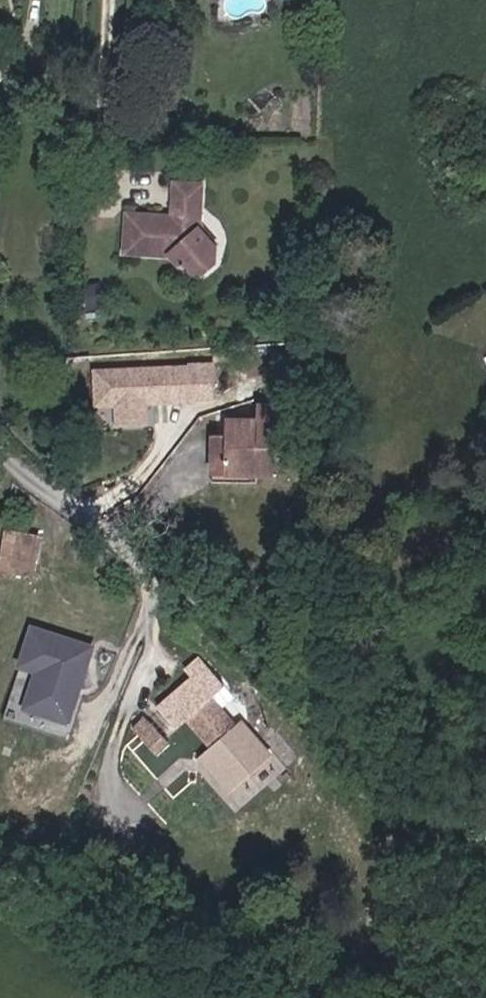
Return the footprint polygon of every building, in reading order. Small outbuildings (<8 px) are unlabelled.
[(202,195),(204,155),(175,154),(174,177),(176,180),(177,184),(176,188),(174,190),(170,191),(166,190),(163,187),(162,184),(140,183),(128,182),(128,221),(168,222),(188,243),(200,242),(202,201),(202,195)] [(200,242),(216,231),(218,216),(207,202),(202,195),(202,201),(200,242)] [(116,378),(116,344),(97,343),(96,378),(116,378)] [(146,399),(146,379),(191,379),(191,344),(116,344),(116,378),(115,399),(146,399)] [(211,434),(209,473),(260,475),(260,467),(278,468),(277,450),(261,450),(262,418),(237,416),(236,435),(211,434)] [(260,475),(209,473),(208,484),(259,486),(260,475)] [(42,500),(11,494),(3,534),(35,540),(42,500)] [(74,678),(94,617),(51,604),(39,641),(27,678),(70,691),(74,678)] [(189,679),(208,665),(185,630),(164,647),(170,654),(135,681),(153,704),(163,696),(185,726),(210,707),(189,679)] [(127,696),(115,707),(138,733),(150,722),(127,696)] [(158,706),(149,712),(166,736),(175,729),(158,706)] [(239,806),(266,784),(258,775),(278,758),(243,718),(197,757),(239,806)]
